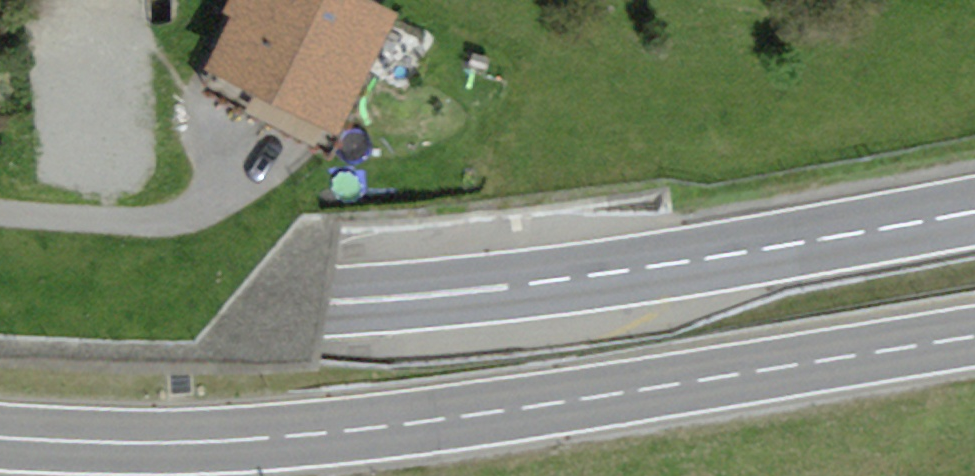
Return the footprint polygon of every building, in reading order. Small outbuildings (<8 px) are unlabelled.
[(207,52),(342,124),(407,5),(398,0),(235,0),(207,52)]
